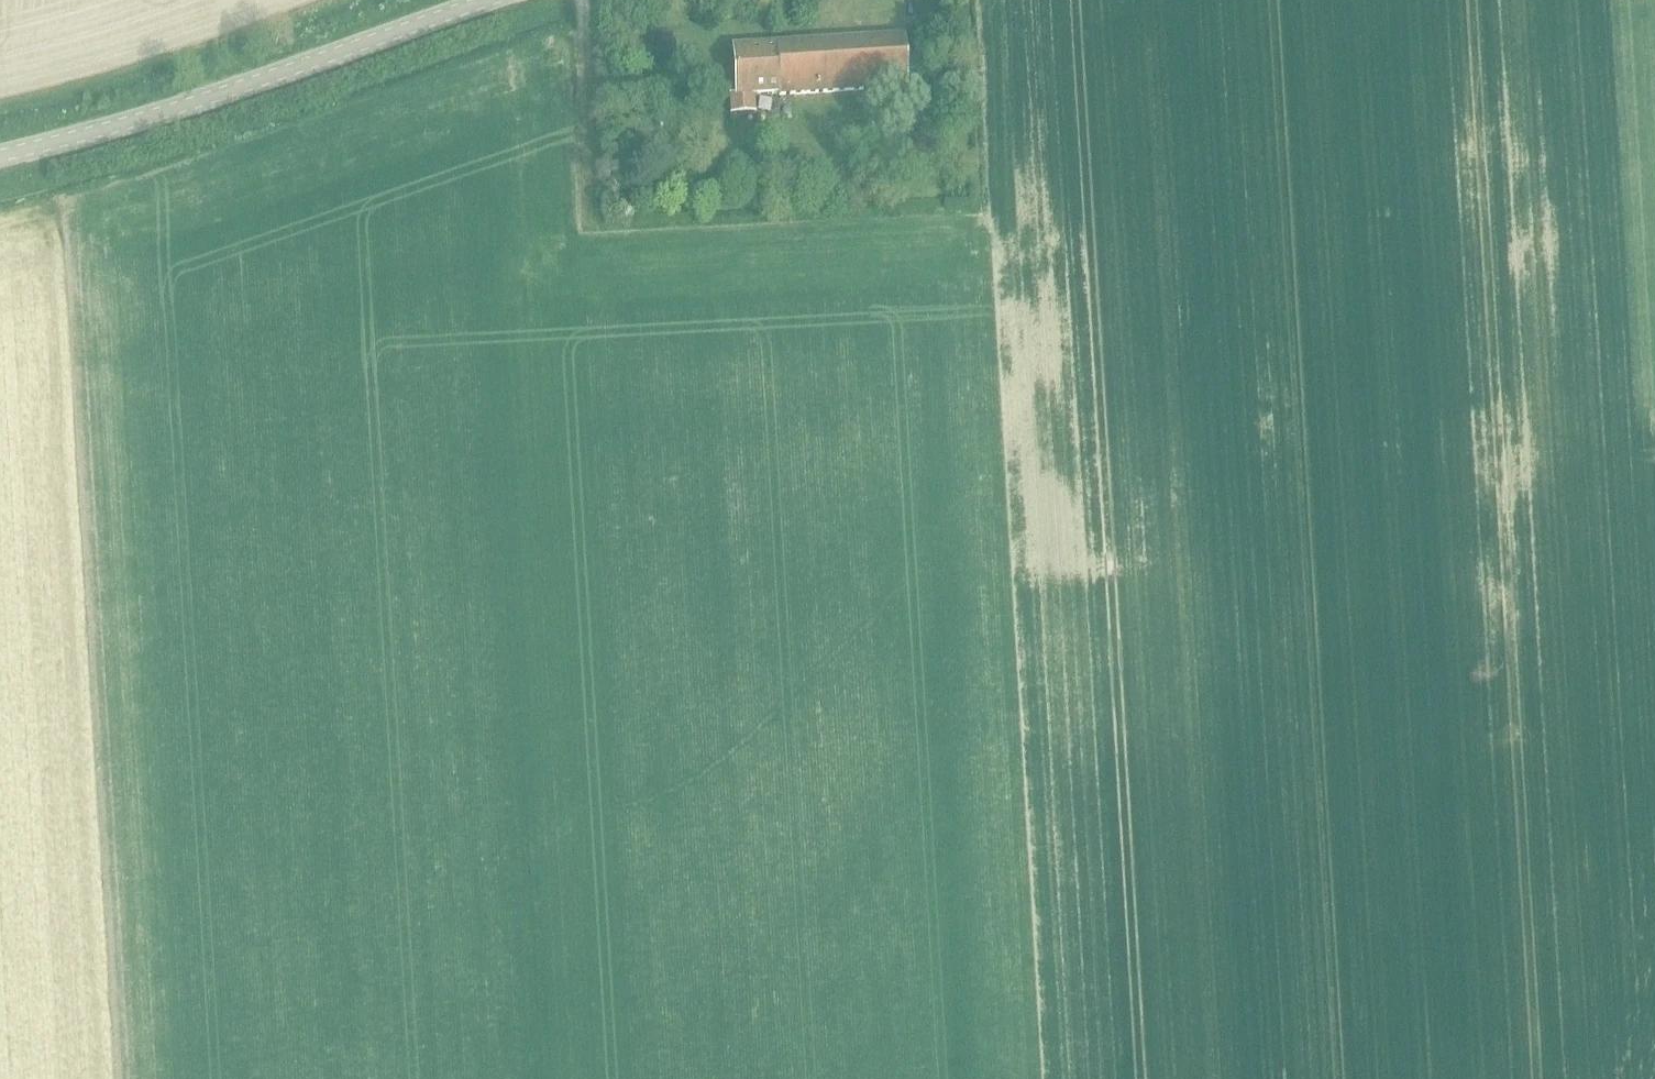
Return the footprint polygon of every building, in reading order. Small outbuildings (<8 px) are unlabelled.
[(783,90),(784,94),(909,86),(906,35),(737,45),(740,93),(783,90)]
